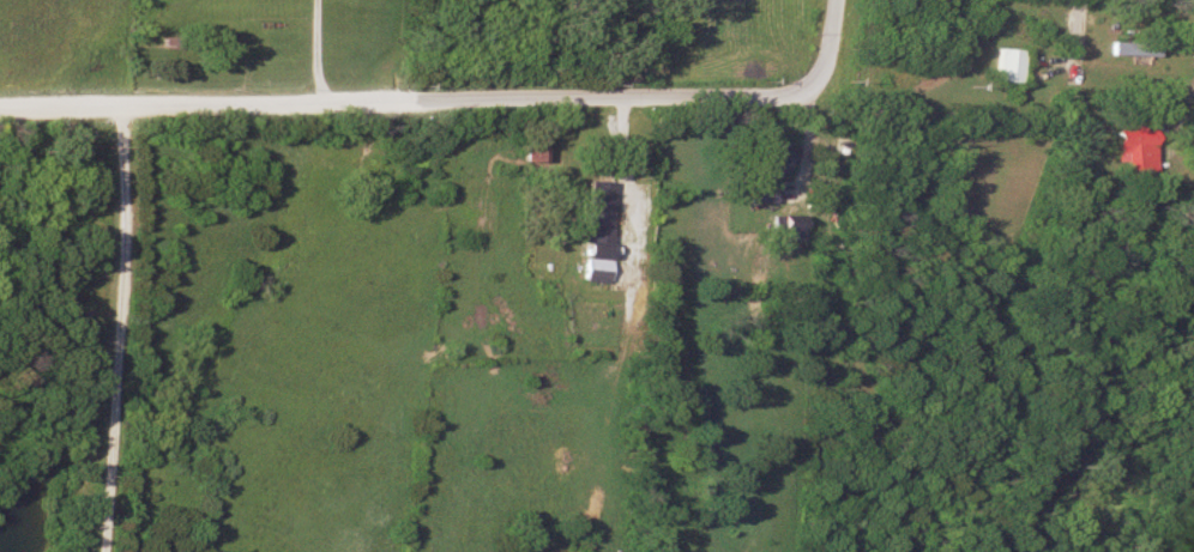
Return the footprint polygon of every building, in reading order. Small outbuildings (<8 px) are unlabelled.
[(990,82),(1016,83),(1018,49),(992,48),(990,82)] [(1111,163),(1122,163),(1122,173),(1150,173),(1150,129),(1111,129),(1111,163)] [(521,164),(542,165),(543,137),(521,136),(521,164)] [(608,189),(583,189),(582,228),(577,228),(576,243),(608,243),(608,189)] [(796,241),(796,216),(772,216),(772,241),(796,241)] [(593,279),(605,279),(605,260),(593,260),(593,279)]
